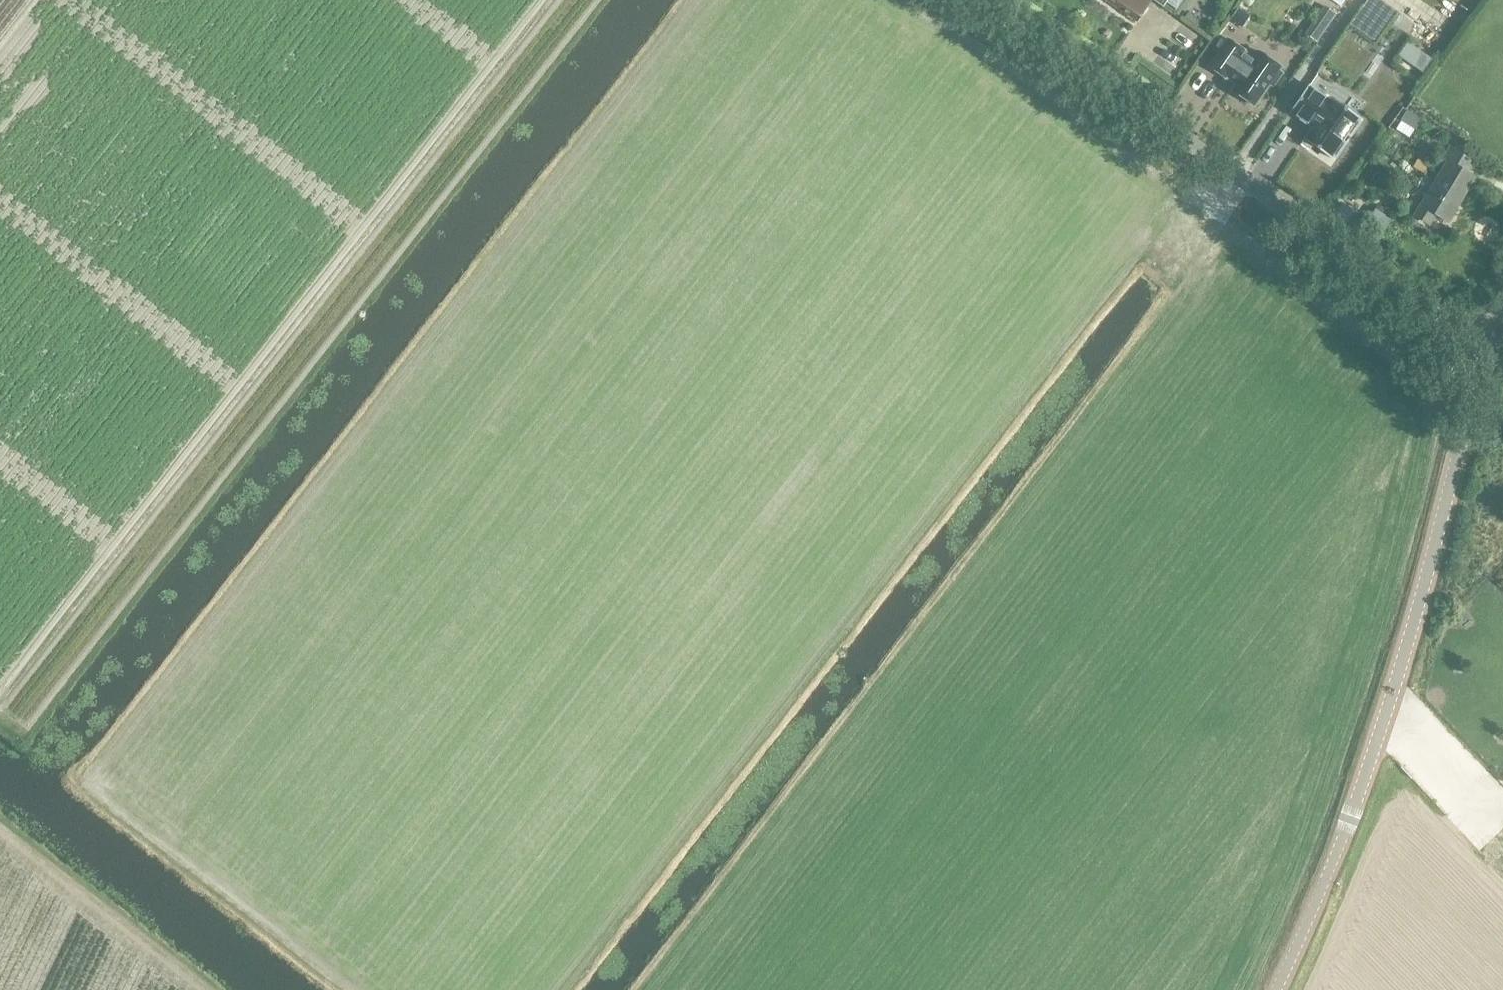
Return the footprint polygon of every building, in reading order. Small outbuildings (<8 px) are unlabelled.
[(1139,17),(1150,0),(1114,0),(1139,17)] [(1447,43),(1478,0),(1388,0),(1447,43)] [(1306,31),(1318,38),(1336,10),(1323,2),(1306,31)] [(1225,36),(1206,65),(1223,76),(1224,75),(1234,82),(1230,88),(1252,104),(1266,83),(1270,85),(1280,71),(1276,68),(1278,65),(1256,50),(1251,57),(1241,50),(1242,48),(1225,36)] [(1407,41),(1398,55),(1424,73),(1434,59),(1407,41)] [(1321,134),(1342,151),(1372,109),(1326,75),(1310,97),(1335,114),(1321,134)] [(1474,176),(1465,171),(1472,160),(1420,129),(1407,149),(1433,165),(1428,174),(1436,179),(1414,215),(1427,223),(1433,213),(1446,221),(1474,176)] [(1378,236),(1389,218),(1375,207),(1363,225),(1378,236)]
